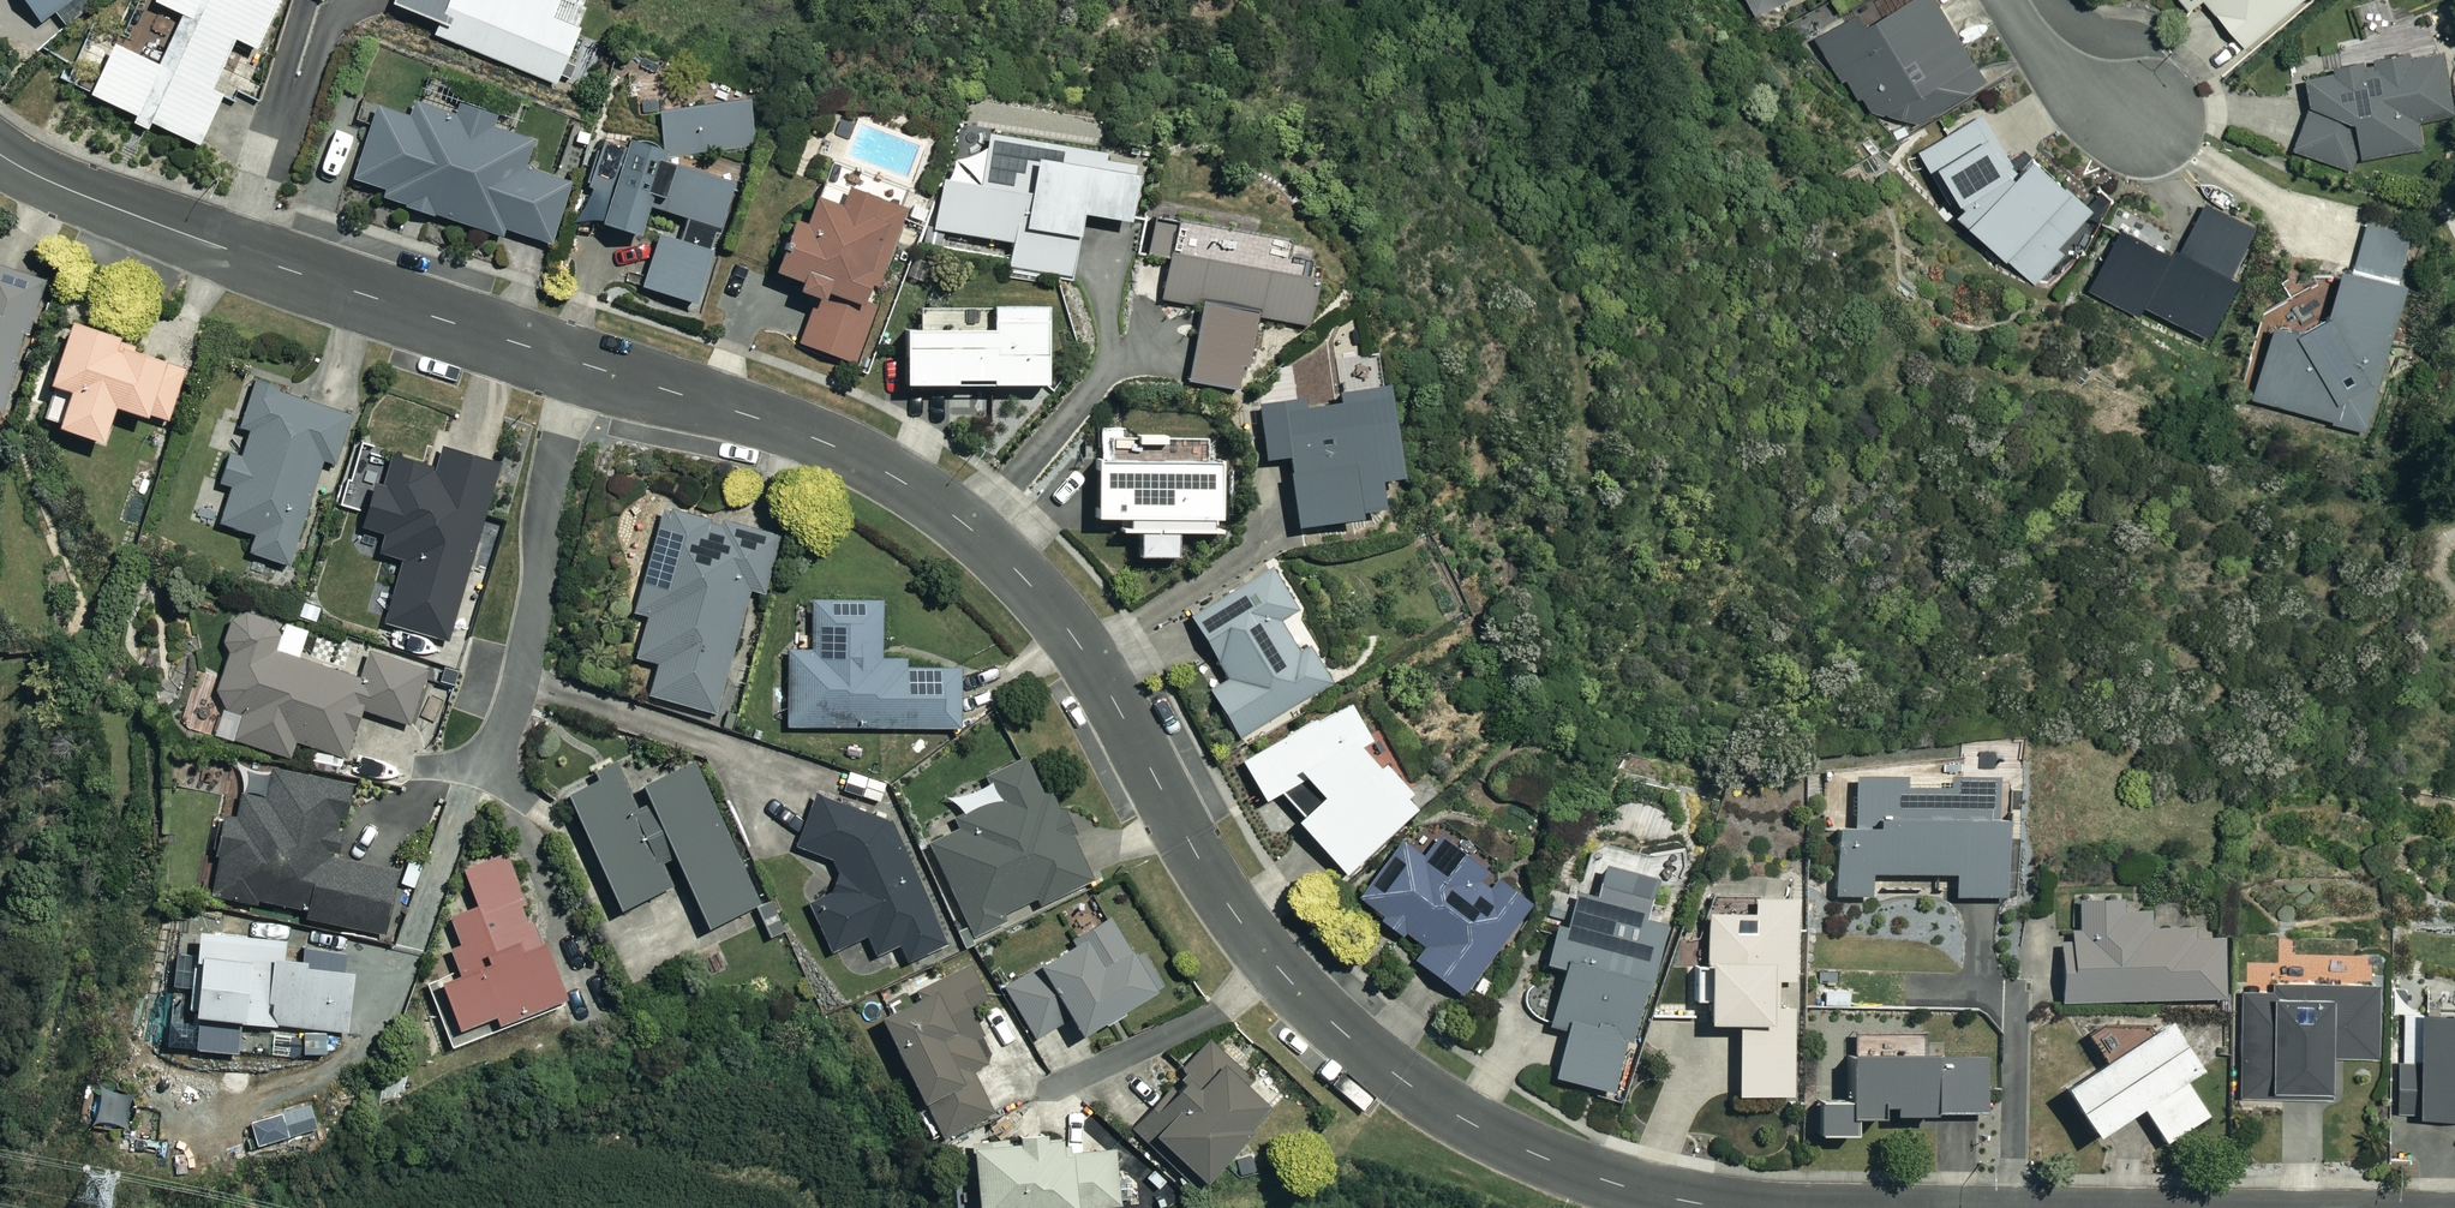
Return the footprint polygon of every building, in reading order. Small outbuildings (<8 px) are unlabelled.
[(43,23),(75,0),(27,0),(43,23)] [(93,93),(200,144),(224,94),(213,89),(222,70),(244,80),(281,0),(157,0),(156,2),(188,18),(164,66),(116,43),(93,93)] [(585,95),(605,47),(576,35),(590,0),(396,0),(394,4),(440,23),(435,36),(585,95)] [(1759,10),(1777,0),(1754,0),(1759,10)] [(1917,119),(1990,75),(1945,0),(1896,0),(1878,11),(1874,4),(1817,38),(1842,78),(1845,76),(1859,100),(1866,95),(1875,111),(1917,119)] [(2197,0),(2177,0),(2185,10),(2197,0)] [(2240,48),(2301,0),(2202,0),(2240,48)] [(2293,147),(2350,170),(2355,155),(2421,143),(2417,119),(2454,112),(2454,108),(2444,45),(2331,66),(2331,70),(2307,74),(2312,101),(2293,147)] [(500,119),(457,103),(454,110),(419,97),(410,120),(376,108),(352,175),(386,187),(383,196),(503,239),(506,231),(549,246),(573,180),(527,163),(535,140),(497,126),(500,119)] [(696,303),(737,183),(698,170),(698,151),(752,150),(751,101),(662,102),(662,149),(629,138),(626,150),(603,142),(589,185),(612,193),(603,221),(640,234),(650,206),(687,219),(677,246),(659,240),(644,285),(696,303)] [(2093,213),(2027,147),(2013,161),(1985,111),(1918,150),(1929,169),(1944,160),(1967,200),(1960,206),(2038,284),(2078,245),(2070,237),(2093,213)] [(1140,158),(990,135),(982,184),(944,178),(936,230),(1015,242),(1011,268),(1074,278),(1083,213),(1130,220),(1140,158)] [(849,361),(904,208),(848,188),(842,205),(820,197),(810,223),(797,218),(779,270),(804,279),(802,286),(820,293),(802,344),(849,361)] [(2201,207),(2177,257),(2123,229),(2092,290),(2136,311),(2140,301),(2208,335),(2258,236),(2201,207)] [(2343,264),(2331,310),(2306,325),(2276,317),(2253,398),(2369,430),(2410,282),(2400,280),(2413,233),(2369,221),(2356,267),(2343,264)] [(1248,389),(1261,314),(1311,322),(1318,278),(1170,254),(1163,298),(1204,305),(1192,380),(1248,389)] [(5,415),(47,280),(0,265),(0,413),(5,415)] [(921,312),(922,333),(908,334),(909,385),(1051,382),(1050,309),(921,312)] [(188,367),(76,322),(52,381),(59,384),(45,417),(104,441),(119,403),(166,422),(188,367)] [(352,414),(257,381),(241,427),(252,430),(243,457),(231,453),(221,482),(233,486),(220,523),(256,535),(250,552),(289,566),(326,458),(336,461),(352,414)] [(1385,475),(1400,473),(1390,389),(1259,406),(1266,456),(1290,453),(1299,525),(1366,516),(1364,505),(1389,502),(1385,475)] [(498,463),(443,447),(437,469),(392,456),(384,483),(377,481),(363,527),(386,534),(381,552),(405,559),(386,622),(447,639),(498,463)] [(1182,553),(1182,531),(1226,530),(1224,457),(1096,460),(1098,517),(1118,517),(1118,532),(1141,532),(1141,554),(1182,553)] [(778,536),(661,508),(636,613),(648,616),(638,658),(659,663),(650,697),(719,713),(750,586),(765,589),(778,536)] [(1190,615),(1229,677),(1210,690),(1241,738),(1332,680),(1309,644),(1302,648),(1282,617),(1299,606),(1271,563),(1190,615)] [(882,601),(813,601),(813,651),(789,651),(789,727),(962,727),(962,662),(882,662),(882,601)] [(282,626),(242,614),(215,705),(243,713),(235,740),(293,757),(298,741),(348,755),(361,710),(413,725),(430,668),(370,650),(362,677),(274,651),(282,626)] [(1388,760),(1382,766),(1361,744),(1372,738),(1352,703),(1244,763),(1263,798),(1279,790),(1303,815),(1298,819),(1350,874),(1421,807),(1410,796),(1417,790),(1388,760)] [(957,817),(963,829),(931,843),(973,936),(1005,921),(1001,915),(1036,899),(1039,906),(1092,882),(1034,753),(986,774),(997,799),(957,817)] [(708,927),(760,903),(695,763),(645,787),(652,802),(638,809),(620,769),(569,793),(622,908),(674,884),(665,864),(677,858),(708,927)] [(349,784),(273,770),(268,799),(244,795),(240,819),(227,817),(213,892),(309,909),(307,918),(384,932),(396,867),(336,856),(349,784)] [(1837,824),(1837,897),(1870,897),(1870,874),(1956,874),(1956,897),(2003,897),(2003,777),(1853,776),(1853,824),(1837,824)] [(890,823),(817,795),(797,846),(833,860),(845,887),(810,903),(832,952),(868,936),(877,956),(901,944),(909,960),(946,943),(890,823)] [(1359,893),(1422,945),(1413,956),(1464,997),(1518,931),(1510,925),(1530,900),(1444,829),(1424,854),(1405,838),(1359,893)] [(500,1023),(567,999),(514,849),(467,866),(481,905),(451,916),(463,951),(454,954),(461,974),(444,980),(461,1026),(496,1013),(500,1023)] [(1548,1023),(1569,1030),(1553,1075),(1609,1094),(1668,923),(1645,915),(1655,885),(1607,869),(1597,899),(1579,893),(1567,928),(1556,924),(1543,962),(1566,970),(1548,1023)] [(1754,912),(1709,911),(1707,963),(1697,963),(1696,999),(1710,999),(1709,1023),(1741,1024),(1739,1094),(1792,1096),(1795,1002),(1781,1002),(1782,981),(1796,981),(1799,896),(1755,894),(1754,912)] [(2071,931),(2071,940),(2065,940),(2066,1000),(2222,999),(2222,939),(2149,940),(2148,903),(2080,904),(2080,931),(2071,931)] [(1038,1037),(1072,1017),(1079,1029),(1155,985),(1117,920),(1007,984),(1038,1037)] [(312,968),(312,960),(285,958),(287,939),(197,931),(189,1014),(351,1030),(357,971),(312,968)] [(995,1059),(953,978),(882,1016),(944,1135),(993,1110),(972,1071),(995,1059)] [(2326,1096),(2326,1057),(2381,1057),(2381,983),(2277,983),(2277,991),(2242,991),(2242,1096),(2326,1096)] [(2425,1005),(2425,1058),(2401,1058),(2401,1111),(2454,1111),(2454,1005),(2425,1005)] [(2090,1037),(2104,1058),(2063,1084),(2095,1134),(2141,1104),(2166,1143),(2208,1116),(2185,1080),(2202,1069),(2168,1017),(2122,1046),(2109,1025),(2090,1037)] [(1924,1033),(1850,1033),(1850,1098),(1816,1098),(1816,1133),(1858,1133),(1858,1112),(1990,1111),(1989,1051),(1924,1051),(1924,1033)] [(1148,1144),(1157,1134),(1205,1177),(1270,1104),(1248,1085),(1257,1074),(1213,1036),(1130,1129),(1148,1144)] [(1117,1142),(1073,1146),(1071,1134),(976,1142),(980,1194),(982,1207),(1068,1207),(1122,1204),(1121,1196),(1117,1142)]
